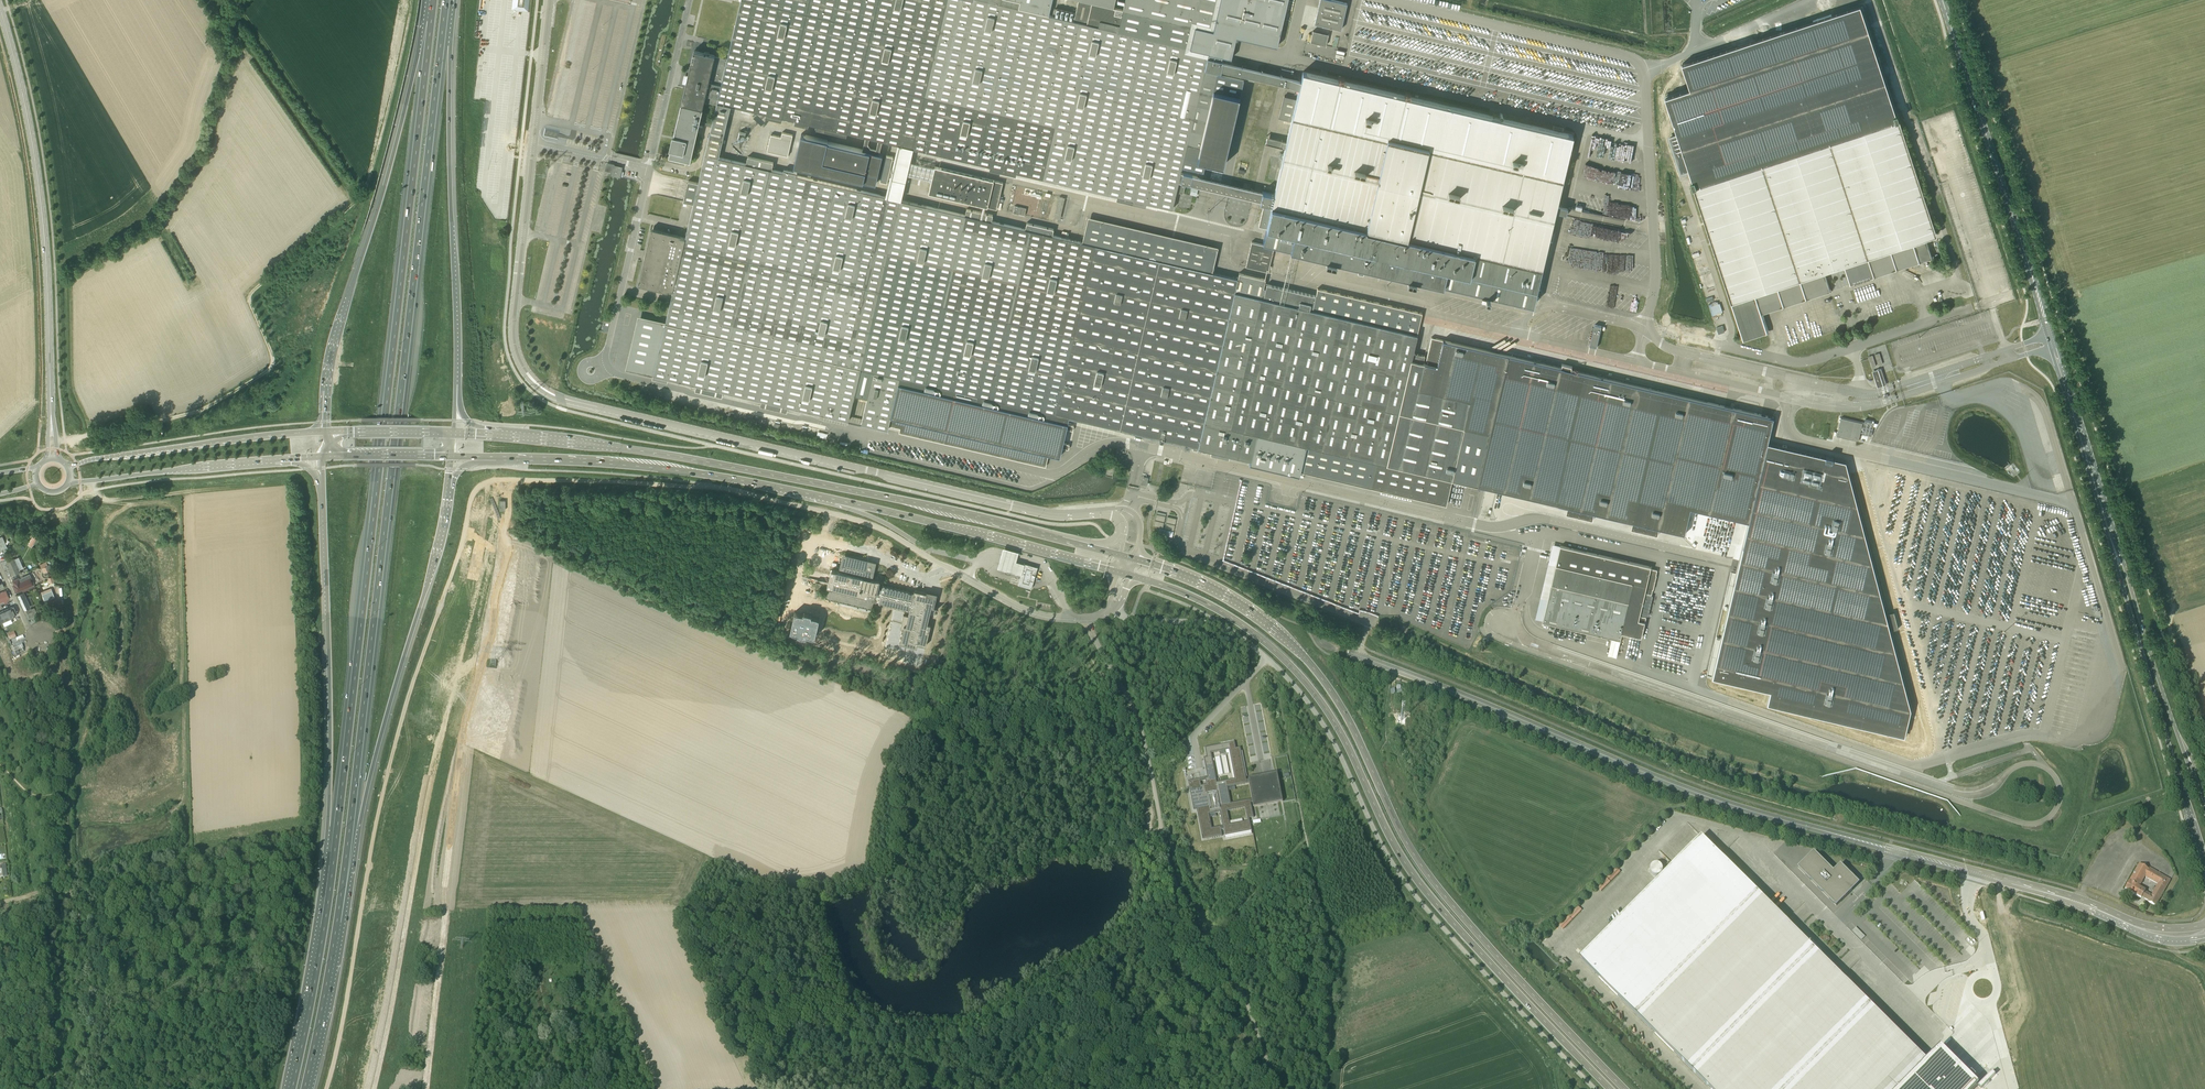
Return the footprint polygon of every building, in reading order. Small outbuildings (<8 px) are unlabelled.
[(529,11),(530,0),(513,0),(512,9),(529,11)] [(722,396),(723,391),(762,400),(760,405),(787,412),(788,406),(850,420),(856,394),(868,398),(862,426),(888,432),(890,427),(900,429),(899,433),(1045,467),(1049,456),(1060,459),(1069,419),(1203,448),(1202,452),(1206,453),(1207,449),(1211,450),(1211,454),(1229,458),(1230,454),(1251,459),(1250,464),(1449,507),(1456,483),(1688,535),(1691,510),(1751,524),(1768,447),(1774,419),(1432,339),(1427,362),(1428,362),(1428,364),(1423,363),(1425,355),(1413,353),(1422,313),(1317,288),(1316,296),(1267,284),(1266,288),(1263,287),(1265,279),(1239,273),(1238,278),(1213,273),(1219,249),(1088,218),(1082,242),(991,221),(993,215),(967,209),(965,215),(926,206),(928,198),(902,192),(912,148),(990,166),(989,169),(1002,172),(1016,175),(1016,172),(1118,196),(1117,199),(1132,203),(1146,206),(1146,203),(1172,209),(1176,192),(1183,194),(1186,183),(1263,202),(1258,223),(1267,225),(1263,241),(1326,256),(1326,259),(1335,262),(1336,258),(1358,263),(1357,268),(1363,269),(1364,265),(1408,275),(1407,278),(1415,280),(1416,277),(1481,292),(1481,296),(1489,298),(1489,294),(1533,304),(1541,268),(1555,211),(1566,213),(1568,206),(1556,204),(1563,177),(1572,134),(1303,71),(1301,80),(1223,62),(1224,58),(1232,59),(1238,38),(1278,47),(1289,0),(1118,0),(1117,2),(1124,4),(1119,24),(1100,20),(1098,26),(1087,24),(1092,3),(1114,8),(1115,0),(1078,0),(1075,13),(1074,12),(1056,7),(1056,8),(1054,8),(1052,16),(1018,8),(1020,1),(1015,0),(741,0),(727,58),(694,51),(670,155),(690,159),(698,123),(711,126),(698,182),(688,180),(683,201),(693,203),(685,238),(681,237),(681,235),(651,228),(638,284),(668,291),(668,290),(673,291),(653,375),(696,385),(695,390),(722,396)] [(1334,0),(1320,0),(1315,23),(1341,29),(1347,3),(1334,0)] [(1926,14),(1935,11),(1931,0),(1921,0),(1926,14)] [(1690,91),(1664,99),(1676,136),(1669,138),(1681,176),(1688,173),(1744,343),(1768,334),(1762,315),(1830,292),(1824,275),(1845,268),(1850,287),(1933,259),(1927,241),(1937,237),(1860,8),(1683,65),(1690,91)] [(1310,42),(1326,45),(1328,34),(1313,30),(1310,42)] [(1263,104),(1273,106),(1275,96),(1273,95),(1274,91),(1266,90),(1265,93),(1257,92),(1254,106),(1262,107),(1263,104)] [(793,135),(782,132),(781,136),(771,134),(767,151),(788,156),(793,135)] [(878,174),(882,154),(871,152),(854,148),(824,141),(806,136),(803,147),(802,154),(799,163),(818,167),(819,160),(878,174)] [(880,181),(887,183),(893,157),(886,155),(880,181)] [(614,165),(615,164),(607,162),(605,170),(612,171),(611,174),(621,176),(623,167),(614,165)] [(929,193),(987,207),(996,209),(1003,182),(935,166),(929,193)] [(1056,218),(1062,218),(1065,197),(1059,196),(1056,218)] [(1014,206),(1013,213),(1025,215),(1026,209),(1014,206)] [(1246,266),(1268,271),(1274,247),(1251,242),(1246,266)] [(1590,344),(1597,346),(1602,326),(1595,324),(1590,344)] [(1872,367),(1876,365),(1873,355),(1868,356),(1872,367)] [(1878,387),(1886,384),(1881,368),(1873,371),(1878,387)] [(1841,418),(1837,436),(1859,441),(1863,423),(1841,418)] [(1846,465),(1768,447),(1751,524),(1715,682),(1771,696),(1768,707),(1904,741),(1911,713),(1846,465)] [(2013,468),(2011,469),(2012,470),(2009,471),(2011,475),(2019,471),(2017,467),(2013,468)] [(28,544),(33,547),(38,537),(34,535),(28,544)] [(6,563),(10,575),(24,569),(19,558),(6,563)] [(831,570),(829,576),(830,576),(825,598),(872,609),(874,600),(910,609),(914,593),(883,585),(882,588),(877,587),(879,580),(870,578),(871,571),(866,570),(867,564),(843,559),(841,568),(845,569),(844,572),(832,569),(832,570),(831,570)] [(43,563),(40,564),(41,567),(42,569),(43,570),(46,569),(49,568),(47,564),(49,563),(48,561),(46,562),(46,561),(43,563)] [(1032,588),(1033,583),(1038,567),(1037,567),(1025,564),(1025,563),(1024,563),(1024,564),(1020,579),(1020,578),(1018,584),(1019,585),(1019,584),(1031,588),(1032,588)] [(1634,614),(1627,612),(1632,589),(1639,591),(1640,586),(1634,584),(1634,583),(1556,565),(1543,621),(1621,640),(1622,633),(1629,634),(1634,614)] [(20,579),(13,582),(16,592),(24,589),(20,579)] [(0,593),(0,599),(9,595),(6,590),(0,593)] [(910,609),(909,614),(908,616),(903,614),(900,628),(903,629),(900,643),(917,647),(918,644),(926,646),(931,624),(927,623),(933,598),(926,597),(927,593),(914,590),(914,593),(910,609)] [(55,597),(52,591),(43,595),(45,601),(46,604),(51,602),(50,599),(55,597)] [(30,608),(24,594),(18,597),(24,610),(30,608)] [(1647,594),(1642,614),(1649,616),(1653,596),(1647,594)] [(13,610),(0,615),(3,621),(15,616),(13,610)] [(4,626),(13,622),(11,618),(2,621),(4,626)] [(11,644),(12,647),(14,652),(23,648),(21,643),(17,645),(16,642),(11,644)] [(1276,774),(1246,780),(1240,747),(1236,748),(1234,742),(1205,747),(1206,754),(1229,750),(1234,779),(1217,782),(1212,756),(1203,758),(1207,777),(1205,778),(1206,785),(1201,786),(1200,781),(1193,782),(1193,780),(1188,781),(1193,811),(1200,809),(1201,811),(1197,812),(1202,840),(1222,836),(1220,826),(1212,828),(1209,814),(1220,812),(1223,830),(1224,830),(1225,836),(1252,831),(1250,820),(1249,820),(1249,821),(1230,825),(1227,811),(1245,808),(1247,819),(1254,817),(1251,803),(1254,802),(1255,805),(1281,800),(1276,774)] [(2140,826),(2144,821),(2143,820),(2140,818),(2136,823),(2140,826)] [(1927,1061),(1867,1001),(1833,967),(1836,965),(1797,927),(1795,929),(1702,836),(1580,958),(1711,1088),(1899,1088),(1927,1061)] [(1856,880),(1841,865),(1834,872),(1814,852),(1798,868),(1836,906),(1852,890),(1849,887),(1856,880)] [(1655,876),(1656,876),(1658,876),(1659,875),(1660,875),(1661,874),(1662,873),(1662,872),(1663,871),(1663,870),(1663,869),(1663,868),(1662,867),(1662,866),(1661,865),(1660,864),(1659,864),(1658,863),(1656,863),(1655,863),(1654,864),(1653,864),(1652,865),(1651,866),(1651,867),(1650,868),(1650,869),(1650,870),(1650,871),(1651,872),(1651,873),(1652,874),(1653,875),(1654,875),(1655,876)] [(2142,897),(2143,898),(2148,901),(2148,902),(2156,906),(2170,880),(2149,868),(2148,869),(2139,864),(2125,889),(2141,898),(2142,897)] [(1614,878),(1620,872),(1616,868),(1610,873),(1614,878)] [(1571,912),(1573,915),(1572,916),(1574,919),(1582,910),(1577,906),(1571,912)] [(1941,1046),(1927,1061),(1899,1088),(1974,1088),(1979,1084),(1941,1046)] [(1995,1075),(1992,1072),(1978,1086),(1981,1088),(1995,1075)]
